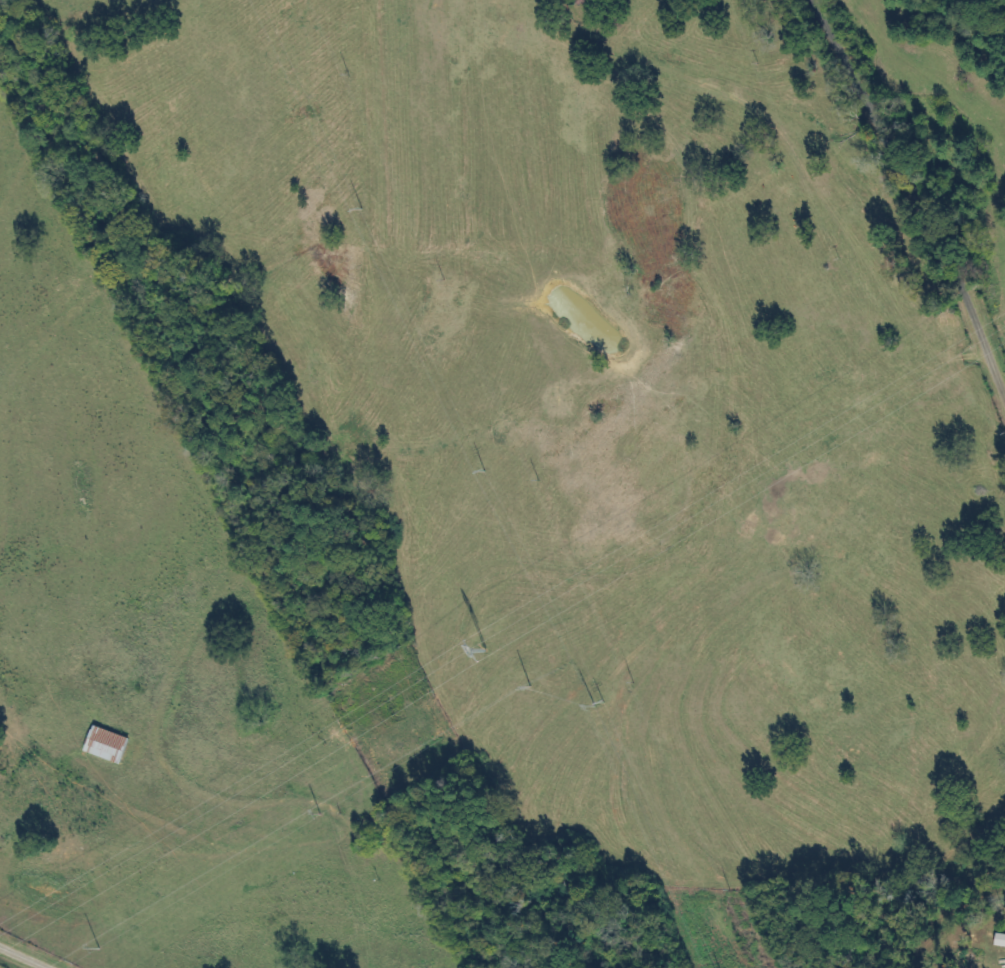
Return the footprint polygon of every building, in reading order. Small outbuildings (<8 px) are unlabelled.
[(121,766),(131,740),(94,727),(85,753),(121,766)]
